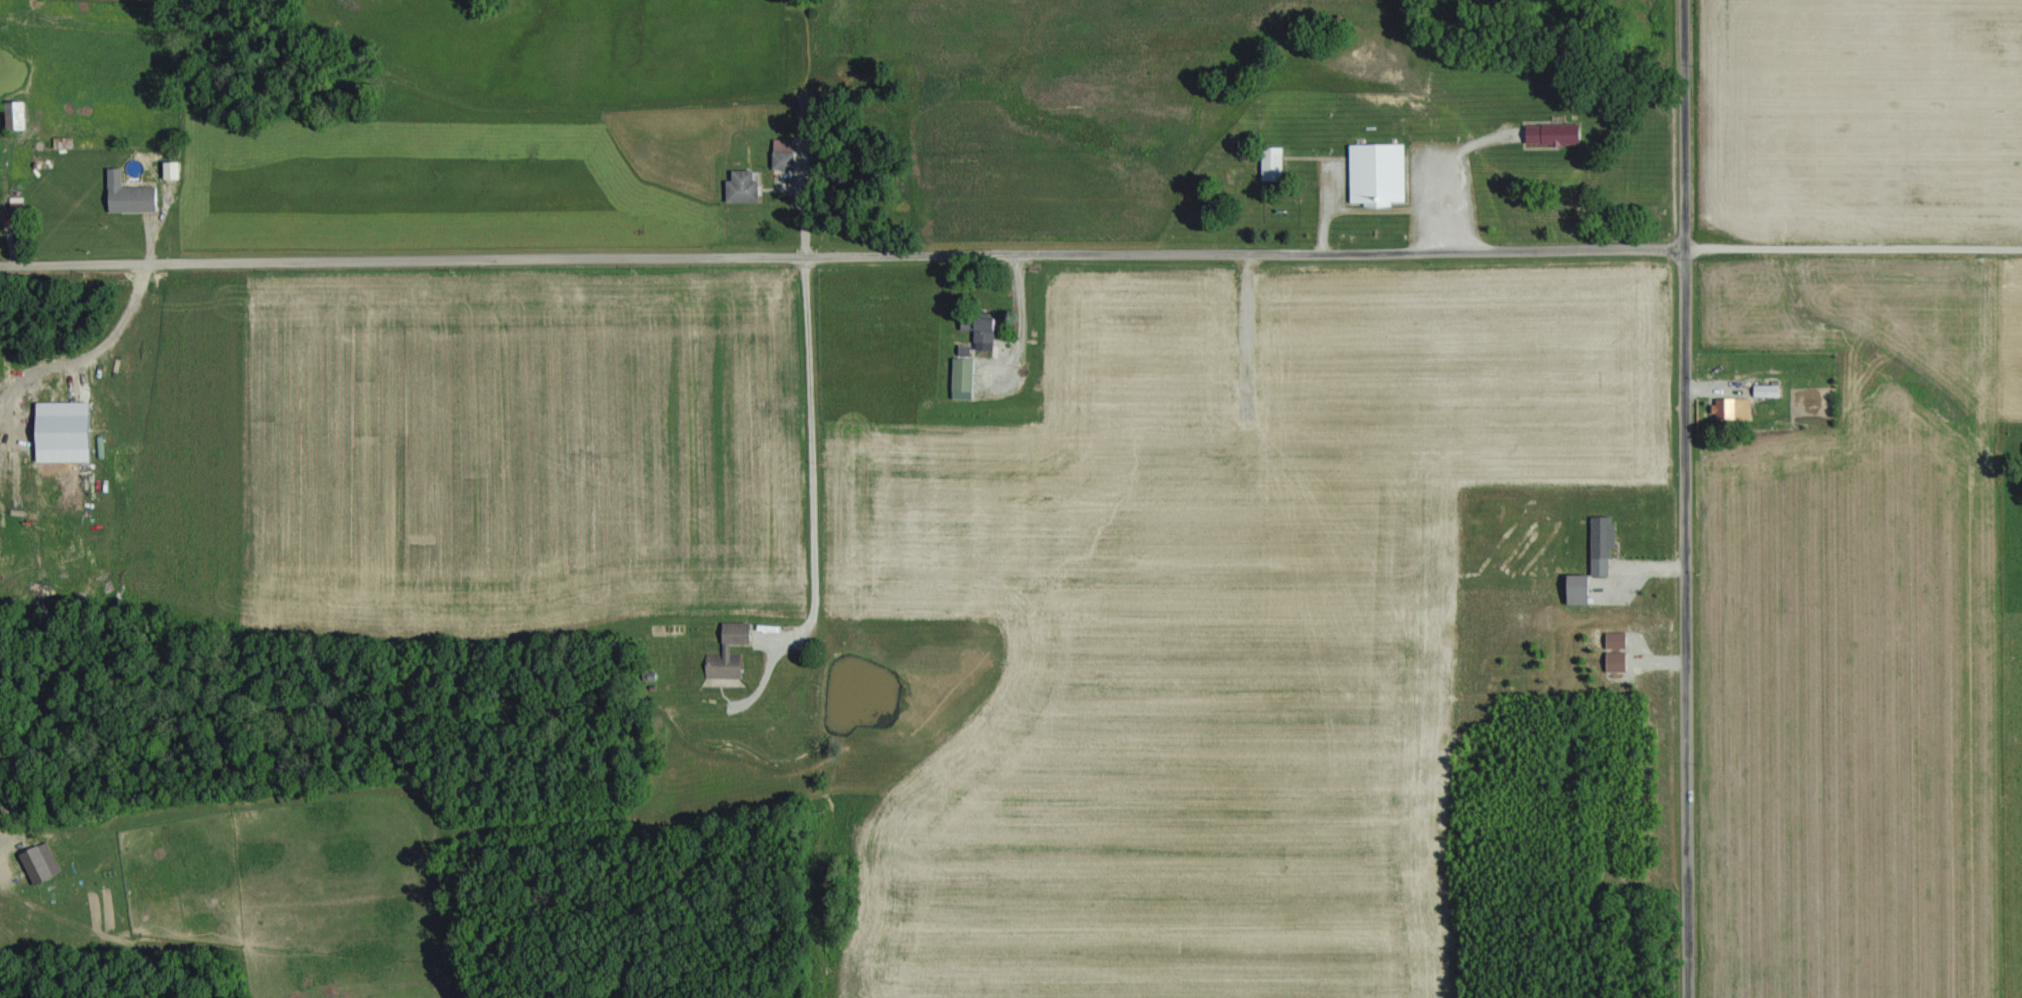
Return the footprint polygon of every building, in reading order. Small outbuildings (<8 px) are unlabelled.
[(26,130),(25,101),(5,102),(6,130),(26,130)] [(1527,146),(1580,145),(1580,125),(1526,126),(1527,146)] [(1350,203),(1364,203),(1364,208),(1392,208),(1392,202),(1405,202),(1405,144),(1350,145),(1350,203)] [(1282,181),(1282,147),(1262,147),(1261,181),(1282,181)] [(179,179),(179,162),(164,163),(164,180),(179,179)] [(156,211),(155,187),(122,188),(121,169),(107,169),(109,213),(156,211)] [(727,203),(759,202),(758,182),(753,182),(753,170),(732,171),(732,180),(726,181),(727,203)] [(993,351),(995,318),(975,317),(974,351),(993,351)] [(952,400),(972,400),(973,359),(953,358),(952,400)] [(1780,385),(1754,386),(1754,397),(1780,397),(1780,385)] [(1751,399),(1714,398),(1714,420),(1751,421),(1751,399)] [(36,403),(36,463),(89,462),(89,403),(36,403)] [(1591,577),(1612,577),(1613,518),(1592,517),(1591,577)] [(1568,605),(1590,605),(1590,576),(1568,576),(1568,605)] [(1606,653),(1607,673),(1626,672),(1626,652),(1606,653)] [(33,886),(61,873),(47,843),(19,856),(33,886)]
